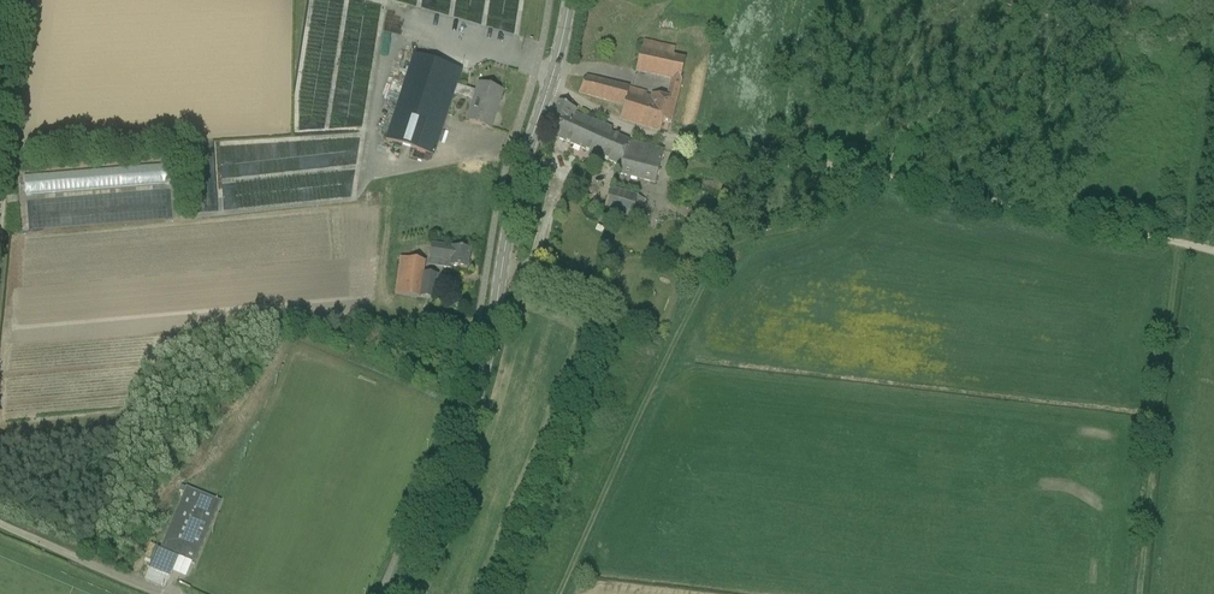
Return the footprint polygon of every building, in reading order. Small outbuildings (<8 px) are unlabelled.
[(664,121),(671,124),(681,82),(680,82),(685,62),(673,58),(675,48),(644,40),(636,71),(669,81),(665,98),(652,94),(651,96),(647,95),(647,93),(630,88),(629,89),(586,77),(579,93),(609,102),(624,106),(620,119),(660,132),(664,121)] [(454,94),(457,85),(462,71),(413,55),(385,140),(434,156),(454,94)] [(475,91),(457,85),(454,94),(472,100),(465,121),(490,129),(502,92),(477,83),(475,91)] [(620,168),(618,174),(654,183),(664,151),(629,141),(611,133),(612,129),(576,112),(577,109),(559,102),(544,133),(620,168)] [(26,196),(171,185),(169,165),(24,176),(26,196)] [(638,196),(610,188),(603,210),(640,221),(646,200),(638,197),(638,196)] [(470,251),(432,245),(430,260),(443,262),(442,269),(450,270),(451,267),(468,269),(470,251)] [(434,300),(438,276),(424,274),(425,262),(400,258),(395,295),(420,299),(420,298),(434,300)] [(221,501),(218,500),(205,495),(186,487),(178,508),(177,508),(159,551),(156,550),(148,569),(170,578),(179,555),(183,557),(181,560),(194,565),(221,501)]
